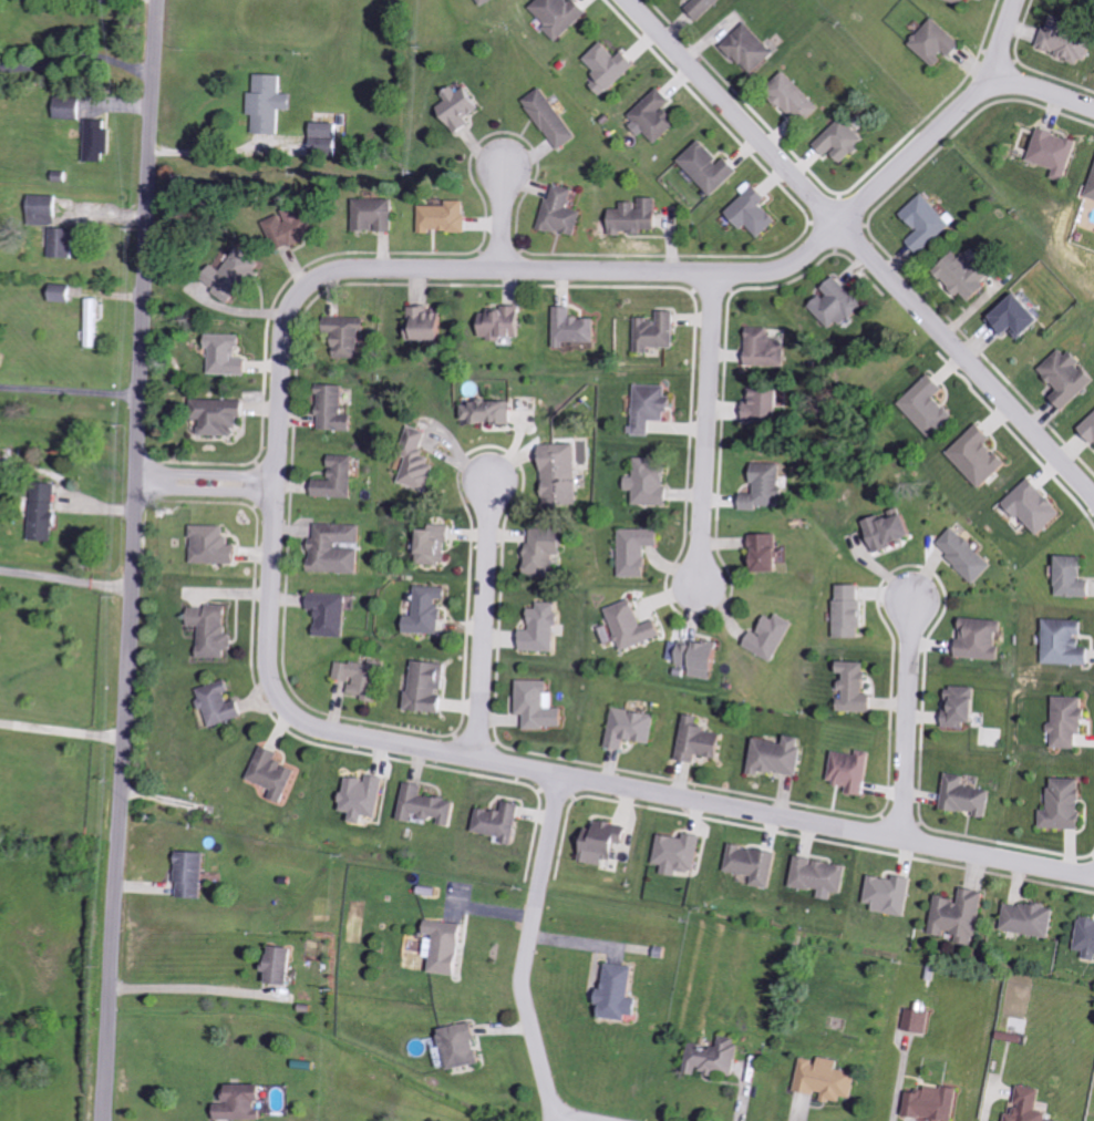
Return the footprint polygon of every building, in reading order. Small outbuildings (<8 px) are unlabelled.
[(578,1),(576,0),(543,0),(534,8),(564,40),(594,12),(584,0),(579,0),(578,1)] [(690,7),(703,20),(725,0),(698,0),(690,7)] [(1089,63),(1093,47),(1093,37),(1072,31),(1075,21),(1053,15),(1043,49),(1089,63)] [(955,57),(967,44),(938,18),(914,44),(939,67),(951,53),(955,57)] [(778,52),(750,23),(726,45),(755,75),(778,52)] [(623,56),(607,41),(588,60),(605,75),(596,85),(609,97),(641,62),(629,51),(623,56)] [(820,103),(790,70),(771,87),(802,121),(820,103)] [(285,110),(297,110),(298,93),(287,93),(287,75),(260,74),(259,92),(254,92),(253,115),(258,115),(257,133),(284,134),(285,110)] [(447,93),(452,101),(443,105),(458,135),(475,126),(470,117),(488,109),(476,86),(463,93),(460,87),(447,93)] [(530,98),(559,151),(579,139),(550,87),(530,98)] [(670,107),(676,101),(663,87),(634,115),(661,144),(684,122),(670,107)] [(85,97),(58,96),(57,118),(84,119),(85,97)] [(829,157),(836,151),(847,162),(870,140),(847,116),(817,145),(829,157)] [(113,153),(115,129),(109,129),(109,119),(90,118),(88,161),(107,162),(107,153),(113,153)] [(317,152),(343,152),(343,123),(317,123),(317,152)] [(1060,169),(1057,177),(1069,182),(1084,141),(1044,127),(1032,160),(1060,169)] [(725,163),(705,140),(683,160),(717,196),(744,171),(731,158),(725,163)] [(577,188),(559,185),(556,198),(551,197),(544,228),(580,236),(585,214),(572,211),(577,188)] [(783,220),(767,204),(773,198),(760,185),(732,211),(748,229),(753,225),(765,238),(783,220)] [(956,225),(927,193),(905,213),(921,231),(912,240),(924,254),(956,225)] [(61,196),(34,195),(33,224),(60,226),(61,196)] [(662,229),(663,198),(644,197),(643,229),(662,229)] [(398,231),(398,199),(371,199),(371,206),(359,206),(359,230),(380,230),(380,231),(398,231)] [(470,232),(471,200),(452,199),(452,206),(424,205),(424,230),(470,232)] [(268,221),(281,251),(322,232),(314,213),(306,217),(301,206),(268,221)] [(78,228),(54,228),(54,257),(78,257),(78,228)] [(235,302),(249,283),(253,285),(268,264),(244,247),(227,271),(222,267),(210,284),(235,302)] [(974,302),(1001,270),(985,257),(978,266),(959,250),(939,273),(974,302)] [(814,307),(834,329),(843,321),(847,325),(869,305),(842,276),(828,290),(830,292),(814,307)] [(76,302),(77,285),(56,284),(56,302),(76,302)] [(1049,320),(1024,292),(991,321),(1007,339),(1022,325),(1032,335),(1049,320)] [(90,347),(101,347),(102,298),(91,298),(90,347)] [(558,347),(569,348),(569,342),(599,342),(600,318),(576,318),(576,307),(559,306),(558,347)] [(527,309),(486,307),(484,339),(507,340),(507,336),(525,337),(527,309)] [(451,340),(450,308),(413,309),(414,341),(451,340)] [(678,311),(662,311),(661,319),(639,318),(639,352),(652,352),(653,347),(678,347),(678,311)] [(363,358),(364,330),(371,330),(372,318),(331,316),(330,332),(340,332),(339,357),(363,358)] [(773,328),(752,327),(751,365),(789,366),(790,340),(773,339),(773,328)] [(252,375),(252,358),(240,358),(240,347),(246,347),(247,335),(214,334),(213,374),(252,375)] [(1084,362),(1087,359),(1077,350),(1072,356),(1064,348),(1044,369),(1064,389),(1057,396),(1071,410),(1093,387),(1093,372),(1084,362)] [(949,388),(936,374),(903,403),(935,438),(959,416),(941,396),(949,388)] [(348,385),(324,384),(322,429),(357,431),(358,414),(347,414),(348,385)] [(654,436),(654,420),(669,421),(670,411),(676,412),(677,396),(670,396),(671,386),(638,385),(636,435),(654,436)] [(747,422),(783,423),(783,411),(780,411),(781,399),(787,399),(787,390),(754,388),(753,402),(748,402),(747,422)] [(205,435),(242,435),(242,417),(250,417),(250,400),(197,400),(197,414),(205,414),(205,435)] [(469,423),(518,423),(518,401),(469,401),(469,423)] [(1085,429),(1093,438),(1093,420),(1085,429)] [(994,443),(999,437),(984,422),(953,454),(990,489),(1016,463),(994,443)] [(428,431),(413,426),(409,439),(424,444),(428,431)] [(580,444),(547,445),(548,504),(582,503),(580,444)] [(414,453),(403,482),(431,493),(442,463),(414,453)] [(356,498),(357,456),(335,455),(334,480),(320,479),(319,497),(356,498)] [(637,505),(673,506),(674,486),(671,486),(672,466),(659,466),(659,458),(639,457),(638,477),(630,476),(630,491),(637,491),(637,505)] [(785,464),(758,463),(757,493),(747,493),(746,510),(764,511),(764,506),(784,507),(785,464)] [(1069,513),(1036,477),(1010,501),(1044,537),(1069,513)] [(36,540),(59,541),(61,484),(38,483),(36,540)] [(922,540),(916,514),(903,517),(901,510),(894,512),(895,515),(871,521),(878,550),(922,540)] [(363,573),(364,545),(365,525),(320,524),(319,538),(315,538),(314,571),(363,573)] [(196,564),(242,563),(242,545),(231,545),(231,525),(195,526),(196,564)] [(450,564),(451,541),(455,541),(455,526),(425,526),(424,563),(450,564)] [(980,584),(998,565),(958,527),(941,546),(980,584)] [(568,555),(569,529),(536,528),(535,544),(532,544),(530,573),(556,575),(558,554),(568,555)] [(623,577),(651,577),(651,546),(664,546),(664,529),(623,530),(623,577)] [(785,534),(756,534),(756,551),(755,551),(755,572),(785,572),(785,534)] [(1090,580),(1091,557),(1064,555),(1062,596),(1093,597),(1093,581),(1090,580)] [(867,585),(840,584),(839,638),(866,638),(867,585)] [(444,634),(445,599),(451,599),(451,587),(420,586),(419,616),(411,616),(411,633),(444,634)] [(351,594),(314,593),(314,610),(321,610),(320,636),(349,637),(351,594)] [(608,609),(624,651),(666,635),(661,620),(645,626),(635,599),(608,609)] [(231,658),(231,651),(238,651),(238,634),(232,634),(233,607),(195,606),(194,626),(205,626),(204,657),(231,658)] [(748,646),(775,662),(799,623),(782,613),(779,619),(772,615),(761,634),(757,631),(748,646)] [(1005,660),(1006,646),(1002,646),(1002,632),(1009,632),(1010,621),(968,618),(967,638),(962,638),(961,658),(1005,660)] [(1093,665),(1093,648),(1085,648),(1085,634),(1090,634),(1091,620),(1050,619),(1048,664),(1093,665)] [(692,676),(714,680),(716,670),(723,672),(728,646),(701,641),(700,645),(674,640),(670,661),(694,665),(692,676)] [(381,702),(385,667),(341,661),(339,679),(356,681),(355,694),(367,696),(366,700),(381,702)] [(448,713),(449,692),(451,663),(416,661),(413,710),(448,713)] [(845,711),(878,712),(879,695),(870,694),(872,663),(845,661),(845,673),(847,673),(845,711)] [(230,693),(236,691),(233,679),(202,689),(214,727),(250,716),(244,700),(233,703),(230,693)] [(521,715),(529,715),(529,727),(568,727),(568,708),(555,708),(555,680),(521,680),(521,715)] [(984,688),(951,686),(949,727),(970,728),(970,722),(982,723),(984,688)] [(1089,697),(1058,696),(1056,748),(1081,749),(1082,734),(1090,734),(1091,708),(1088,708),(1089,697)] [(655,743),(658,714),(615,708),(610,747),(626,749),(627,740),(655,743)] [(680,759),(697,762),(699,755),(722,759),(727,733),(701,729),(703,716),(688,714),(680,759)] [(752,774),(760,776),(761,769),(800,776),(807,738),(790,735),(789,743),(758,738),(752,774)] [(279,788),(276,799),(290,803),(301,768),(281,762),(284,752),(264,746),(254,781),(279,788)] [(875,752),(863,751),(862,755),(838,751),(833,783),(851,786),(850,793),(869,796),(875,752)] [(992,816),(996,790),(970,786),(971,776),(952,773),(947,809),(992,816)] [(390,777),(373,774),(372,780),(353,776),(347,811),(358,813),(356,821),(369,824),(371,815),(383,818),(390,777)] [(1086,829),(1087,780),(1055,778),(1054,811),(1044,810),(1044,828),(1086,829)] [(459,801),(427,795),(429,785),(410,782),(403,819),(418,822),(419,816),(443,821),(443,823),(454,825),(459,801)] [(478,832),(508,837),(507,843),(516,845),(524,804),(509,801),(507,812),(483,808),(478,832)] [(584,861),(608,866),(609,858),(623,861),(630,827),(599,821),(597,829),(591,828),(584,861)] [(704,835),(687,833),(687,838),(662,835),(658,864),(667,865),(665,874),(680,876),(681,870),(699,873),(704,835)] [(756,876),(754,885),(773,888),(779,852),(734,845),(729,871),(756,876)] [(211,852),(184,852),(182,898),(210,898),(211,852)] [(845,894),(850,866),(817,860),(818,858),(800,855),(794,886),(823,892),(822,898),(835,900),(836,892),(845,894)] [(874,875),(867,907),(908,916),(916,878),(898,874),(897,880),(874,875)] [(987,892),(965,887),(963,900),(940,896),(933,933),(949,936),(950,932),(961,935),(959,943),(977,946),(987,892)] [(1058,910),(1010,900),(1004,929),(1052,939),(1058,910)] [(1088,952),(1086,958),(1093,959),(1093,918),(1084,916),(1077,950),(1088,952)] [(296,985),(300,948),(277,946),(274,972),(273,983),(296,985)] [(635,998),(638,967),(612,964),(609,989),(605,989),(603,1005),(608,1006),(606,1017),(632,1020),(632,1015),(642,1016),(644,999),(635,998)] [(931,1033),(933,1011),(908,1009),(906,1030),(931,1033)] [(446,1029),(454,1070),(486,1064),(478,1022),(446,1029)] [(692,1073),(703,1075),(704,1070),(739,1074),(744,1039),(725,1036),(723,1048),(696,1044),(692,1073)] [(801,1091),(829,1095),(828,1100),(846,1103),(847,1097),(857,1099),(861,1073),(843,1070),(844,1061),(824,1058),(824,1062),(806,1059),(801,1091)] [(927,1084),(926,1094),(912,1092),(908,1115),(949,1120),(957,1120),(962,1089),(927,1084)] [(266,1120),(265,1101),(268,1101),(268,1085),(233,1085),(233,1104),(223,1104),(223,1120),(266,1120)] [(1052,1120),(1053,1113),(1041,1112),(1045,1090),(1022,1086),(1017,1114),(1011,1113),(1010,1120),(1054,1120),(1052,1120)]
